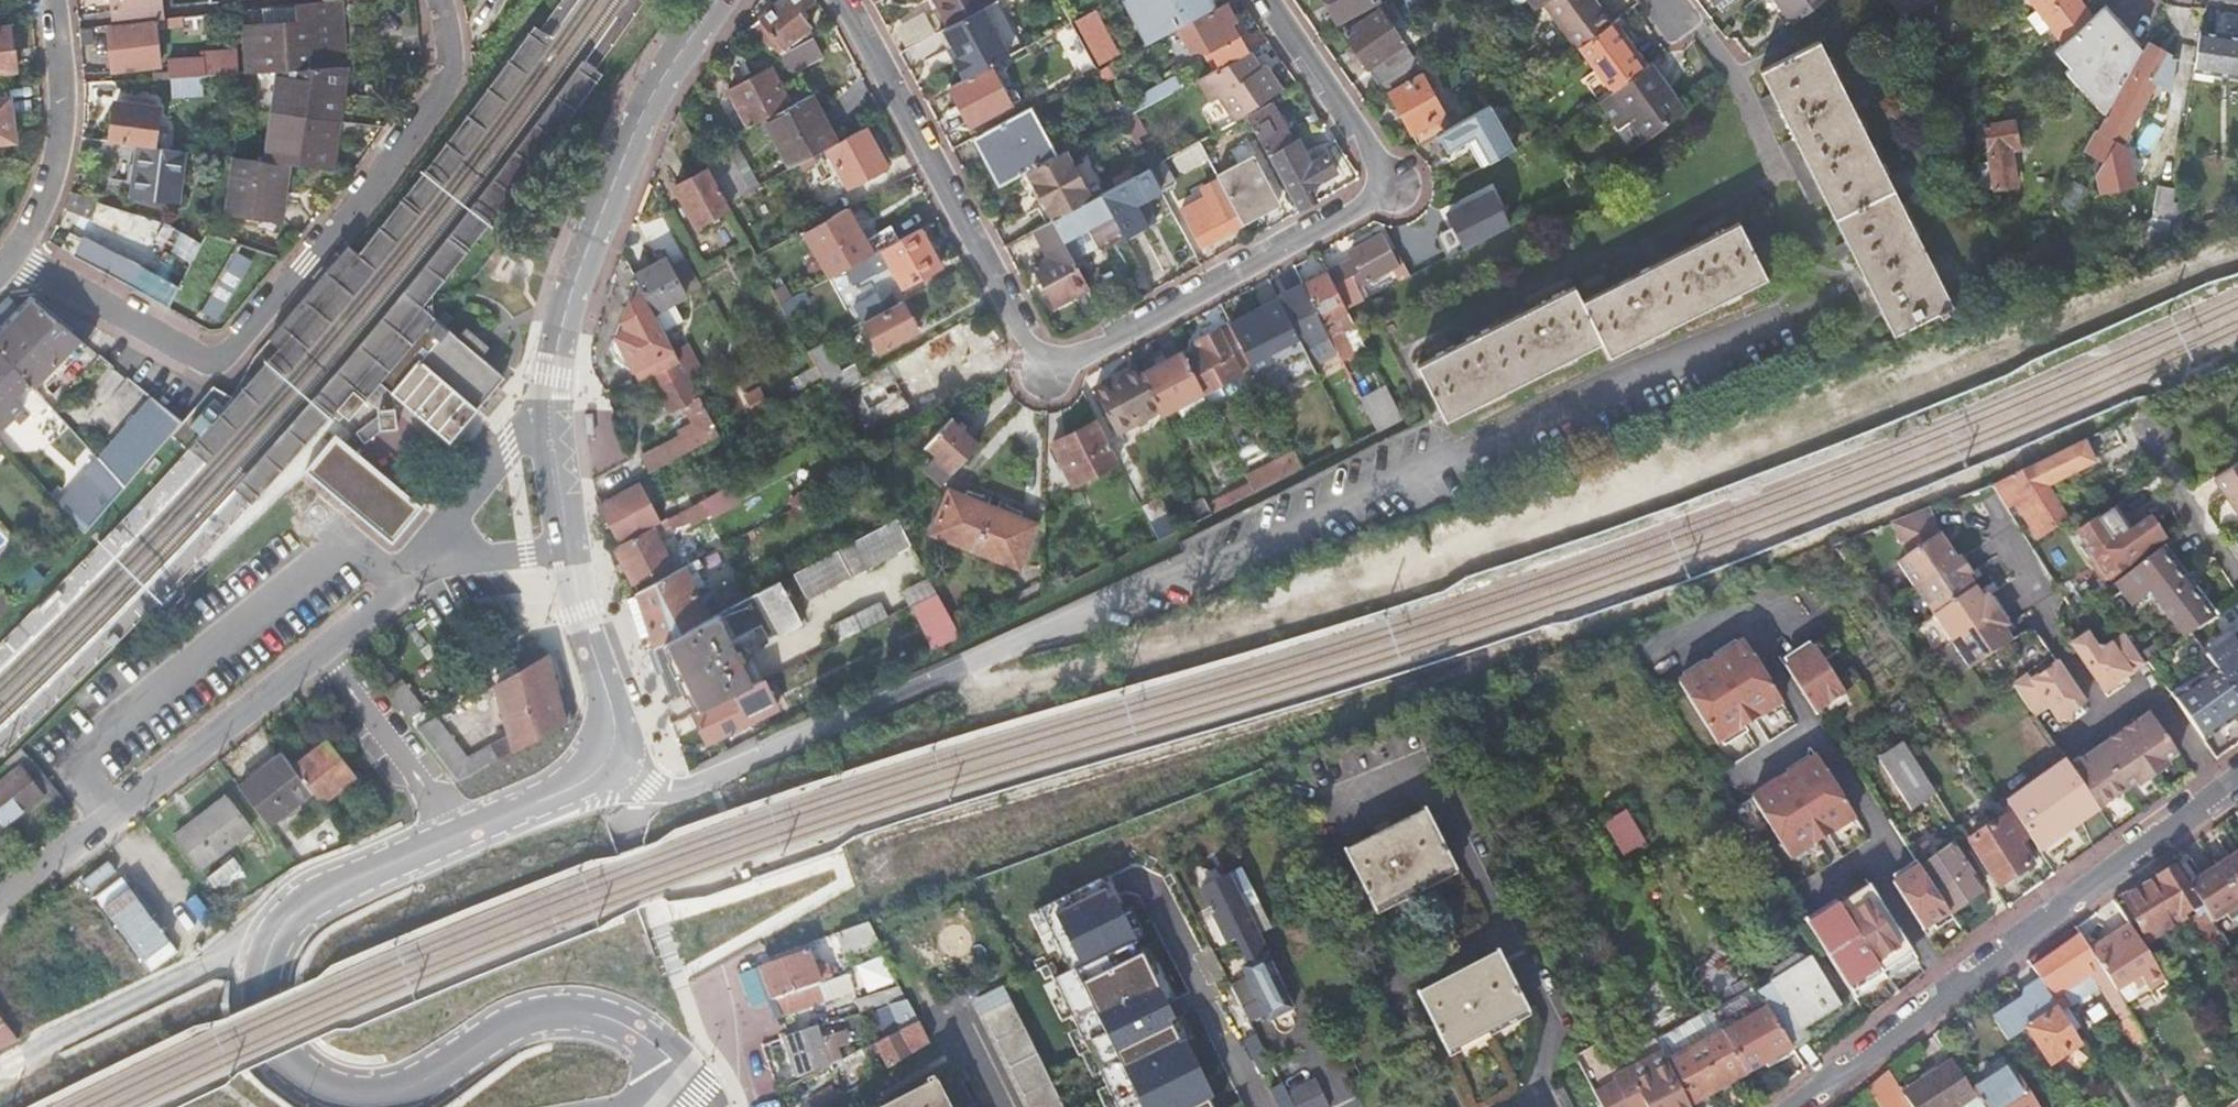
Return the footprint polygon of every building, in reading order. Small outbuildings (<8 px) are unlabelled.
[(164,0),(111,0),(113,24),(153,19),(166,18),(164,0)] [(295,3),(296,21),(244,26),(247,72),(248,72),(271,70),(286,69),(347,65),(342,0),(324,0),(323,0),(295,3)] [(745,33),(775,56),(809,25),(799,11),(812,0),(785,0),(745,33)] [(987,0),(933,0),(947,27),(975,11),(989,4),(987,0)] [(989,4),(975,11),(983,25),(1030,0),(997,0),(989,4)] [(1146,44),(1155,39),(1134,0),(1122,0),(1146,44)] [(1155,39),(1212,8),(1208,0),(1134,0),(1155,39)] [(1335,21),(1373,0),(1324,0),(1335,21)] [(1536,9),(1543,5),(1549,0),(1529,0),(1536,9)] [(1577,48),(1580,46),(1610,24),(1611,23),(1594,0),(1549,0),(1543,5),(1577,48)] [(1710,17),(1733,0),(1713,0),(1714,2),(1704,10),(1710,17)] [(1794,20),(1820,0),(1779,0),(1794,20)] [(1901,18),(1926,0),(1888,0),(1901,18)] [(2062,42),(2091,16),(2078,0),(2030,0),(2062,42)] [(1225,4),(1193,21),(1210,54),(1243,36),(1225,4)] [(1380,89),(1418,69),(1401,43),(1402,43),(1385,19),(1392,15),(1384,4),(1342,33),(1380,89)] [(1098,64),(1122,51),(1098,7),(1074,19),(1098,64)] [(2062,42),(2054,50),(2070,69),(2065,73),(2076,84),(2080,81),(2105,109),(2129,66),(2131,62),(2138,50),(2139,48),(2100,7),(2091,16),(2062,42)] [(113,24),(106,24),(111,70),(159,65),(153,19),(113,24)] [(1580,46),(1611,87),(1642,66),(1610,24),(1580,46)] [(0,27),(0,72),(15,70),(11,25),(0,27)] [(347,246),(269,340),(277,348),(247,382),(199,437),(162,481),(145,503),(158,516),(189,483),(214,457),(237,431),(263,401),(281,381),(310,348),(331,323),(352,298),(368,279),(384,258),(405,232),(423,210),(441,187),(461,161),(484,131),(501,109),(529,72),(552,40),(533,27),(509,58),(482,93),(447,137),(420,172),(387,214),(356,253),(347,246)] [(2193,69),(2237,78),(2237,35),(2199,29),(2193,69)] [(962,36),(931,54),(947,84),(967,74),(969,76),(999,61),(993,51),(982,57),(979,52),(983,50),(978,40),(967,45),(962,36)] [(811,38),(775,56),(788,73),(820,57),(811,38)] [(1940,315),(1947,313),(1944,308),(1952,305),(1817,41),(1759,71),(1771,94),(1760,99),(1771,121),(1782,115),(1794,139),(1783,144),(1812,201),(1823,196),(1846,241),(1835,247),(1871,317),(1881,312),(1893,334),(1902,330),(1938,312),(1940,315)] [(2094,127),(2083,146),(2103,159),(2094,171),(2098,191),(2135,183),(2127,145),(2120,141),(2155,81),(2170,89),(2176,56),(2138,50),(2131,62),(2129,66),(2132,68),(2099,128),(2095,126),(2094,127)] [(152,78),(236,73),(234,51),(201,52),(201,56),(167,58),(168,70),(152,71),(152,78)] [(1258,67),(1248,51),(1206,74),(1197,79),(1211,101),(1218,97),(1234,121),(1245,115),(1251,112),(1250,109),(1280,89),(1263,64),(1258,67)] [(215,511),(185,542),(199,556),(211,543),(234,520),(261,493),(285,466),(309,440),(337,409),(349,419),(364,400),(380,382),(387,388),(449,440),(477,407),(503,376),(434,316),(432,293),(460,259),(480,233),(497,212),(522,180),(538,158),(561,127),(579,103),(601,73),(583,60),(569,79),(549,107),(529,133),(504,166),(487,188),(461,221),(443,245),(422,271),(400,299),(379,324),(361,345),(339,372),(318,396),(296,421),(269,451),(241,482),(215,511)] [(1200,63),(1145,93),(1151,103),(1178,89),(1197,79),(1206,74),(1200,63)] [(347,65),(286,69),(271,70),(261,111),(332,121),(347,65)] [(1009,106),(988,68),(949,89),(969,127),(1009,106)] [(727,91),(747,127),(764,118),(788,106),(768,69),(727,91)] [(1417,144),(1450,126),(1421,75),(1389,93),(1417,144)] [(1596,103),(1632,148),(1667,120),(1632,75),(1613,89),(1596,103)] [(813,92),(808,95),(834,143),(839,140),(813,92)] [(1145,93),(1117,109),(1122,119),(1123,118),(1132,114),(1151,103),(1145,93)] [(1117,109),(1109,94),(1093,103),(1106,128),(1122,119),(1117,109)] [(808,95),(788,106),(764,118),(790,166),(825,147),(834,143),(808,95)] [(0,99),(0,142),(14,141),(9,98),(0,99)] [(147,146),(152,147),(157,108),(151,107),(152,99),(136,98),(135,106),(115,103),(109,141),(147,146)] [(1271,103),(1270,101),(1251,112),(1245,115),(1266,155),(1290,142),(1292,141),(1276,113),(1274,114),(1269,105),(1271,103)] [(1417,144),(1409,148),(1411,150),(1414,151),(1417,153),(1419,155),(1421,157),(1421,158),(1422,158),(1423,159),(1423,160),(1444,149),(1450,159),(1448,160),(1456,174),(1493,154),(1480,129),(1497,119),(1490,104),(1461,120),(1450,126),(1417,144)] [(1053,157),(1027,109),(979,134),(1006,182),(1026,171),(1053,157)] [(321,168),(332,121),(261,111),(249,158),(321,168)] [(1123,118),(1122,119),(1132,138),(1148,167),(1158,162),(1132,114),(1123,118)] [(1987,120),(1999,189),(2021,185),(2015,147),(2022,146),(2017,116),(1987,120)] [(886,165),(865,126),(839,140),(834,143),(825,147),(847,186),(886,165)] [(979,134),(972,138),(998,187),(1006,182),(979,134)] [(1158,162),(1148,167),(1160,190),(1173,182),(1167,171),(1202,151),(1196,141),(1158,162)] [(1290,142),(1266,155),(1297,211),(1312,203),(1304,188),(1333,171),(1324,155),(1309,164),(1302,152),(1297,154),(1290,142)] [(187,202),(193,152),(152,147),(147,146),(141,196),(187,202)] [(1064,150),(1053,157),(1026,171),(1051,220),(1090,199),(1064,150)] [(726,151),(704,162),(707,168),(726,201),(747,190),(726,151)] [(1230,203),(1241,223),(1243,222),(1240,216),(1271,198),(1274,205),(1277,203),(1274,197),(1273,196),(1251,156),(1215,175),(1230,203)] [(287,164),(237,158),(229,213),(284,220),(287,199),(283,199),(287,164)] [(1160,190),(1148,167),(1102,192),(1099,194),(1110,213),(1111,216),(1160,190)] [(726,201),(707,168),(673,186),(695,226),(729,208),(726,201)] [(2152,215),(2170,218),(2175,191),(2176,185),(2157,182),(2152,215)] [(1453,229),(1463,248),(1488,235),(1508,226),(1490,190),(1448,211),(1456,228),(1453,229)] [(1110,213),(1099,194),(1090,199),(1051,220),(1061,239),(1110,213)] [(145,228),(150,216),(105,201),(86,238),(130,262),(120,281),(128,286),(155,232),(145,228)] [(1200,245),(1241,223),(1230,203),(1189,225),(1200,245)] [(803,232),(829,277),(855,263),(855,262),(861,259),(861,260),(872,254),(862,237),(845,208),(803,232)] [(1111,216),(1110,213),(1061,239),(1072,259),(1101,243),(1105,244),(1122,235),(1119,230),(1111,216)] [(202,233),(150,216),(145,228),(155,232),(128,286),(167,307),(181,280),(187,268),(205,234),(202,233)] [(902,216),(862,237),(872,254),(881,249),(912,233),(902,216)] [(1061,239),(1051,220),(1034,229),(1047,252),(1030,261),(1054,307),(1088,288),(1072,259),(1061,239)] [(1573,287),(1417,365),(1445,420),(1601,342),(1608,357),(1767,277),(1739,222),(1581,302),(1573,287)] [(940,266),(920,228),(912,233),(881,249),(901,287),(940,266)] [(238,244),(205,234),(187,268),(181,280),(210,295),(202,310),(217,318),(249,260),(236,252),(238,244)] [(1327,273),(1338,295),(1401,262),(1394,248),(1388,252),(1379,234),(1349,250),(1353,259),(1327,273)] [(1127,245),(1141,271),(1157,263),(1143,237),(1127,245)] [(86,238),(76,257),(120,281),(130,262),(86,238)] [(657,262),(633,275),(635,280),(653,313),(684,296),(666,263),(659,267),(657,262)] [(1330,317),(1345,309),(1344,307),(1338,295),(1327,273),(1326,272),(1302,285),(1321,322),(1330,317)] [(631,370),(637,382),(667,366),(678,359),(653,313),(635,280),(609,347),(615,358),(631,370)] [(1302,285),(1277,298),(1279,303),(1287,319),(1295,334),(1296,334),(1310,327),(1321,322),(1302,285)] [(855,307),(863,321),(894,305),(886,290),(855,307)] [(20,310),(6,296),(0,303),(0,333),(20,310)] [(25,380),(39,366),(41,368),(59,347),(70,357),(83,343),(81,341),(30,299),(20,310),(0,333),(0,352),(25,380)] [(894,305),(863,321),(879,351),(916,330),(900,301),(894,305)] [(1266,310),(1274,325),(1287,319),(1279,303),(1266,310)] [(1341,339),(1330,317),(1321,322),(1332,344),(1341,339)] [(1282,340),(1295,334),(1287,319),(1274,325),(1282,340)] [(1321,322),(1310,327),(1322,349),(1332,344),(1321,322)] [(1202,392),(1202,393),(1251,368),(1228,323),(1198,339),(1202,346),(1184,356),(1202,392)] [(1139,373),(1157,409),(1160,414),(1202,392),(1184,356),(1181,351),(1139,373)] [(35,390),(25,380),(0,352),(0,424),(1,425),(16,411),(20,416),(41,396),(35,390)] [(704,443),(719,435),(678,359),(667,366),(674,378),(656,388),(669,411),(689,401),(694,410),(688,413),(704,443)] [(35,390),(41,396),(51,408),(78,380),(61,364),(35,390)] [(851,366),(823,382),(830,395),(859,380),(851,366)] [(1139,373),(1137,368),(1094,391),(1115,431),(1157,409),(1139,373)] [(380,382),(364,400),(372,407),(387,388),(380,382)] [(97,459),(124,488),(181,424),(150,398),(97,459)] [(95,432),(66,399),(56,408),(85,440),(95,432)] [(1371,420),(1378,432),(1403,420),(1393,401),(1368,414),(1371,420)] [(924,445),(953,471),(977,445),(949,419),(924,445)] [(378,420),(357,435),(362,441),(378,430),(378,420)] [(1118,462),(1097,420),(1051,443),(1072,485),(1118,462)] [(1346,432),(1352,445),(1378,432),(1371,420),(1346,432)] [(1285,435),(1303,469),(1352,445),(1346,432),(1343,427),(1310,443),(1302,427),(1285,435)] [(644,463),(649,473),(672,460),(687,452),(693,449),(687,440),(644,463)] [(2031,466),(1991,485),(2007,511),(2008,511),(2017,506),(2038,538),(2066,520),(2046,488),(2094,463),(2083,441),(2031,466)] [(695,469),(687,452),(672,460),(681,476),(695,469)] [(2237,515),(2237,461),(2213,478),(2237,515)] [(1150,525),(1158,541),(1212,514),(1186,464),(1177,470),(1193,504),(1150,525)] [(620,544),(652,527),(660,523),(639,484),(599,506),(620,544)] [(949,489),(931,533),(1018,569),(1036,525),(949,489)] [(689,522),(683,511),(667,519),(673,530),(689,522)] [(1928,511),(1900,522),(1937,575),(1961,558),(1951,543),(1946,546),(1938,535),(1928,511)] [(2104,517),(2099,521),(2112,539),(2118,536),(2104,517)] [(908,544),(895,518),(792,573),(806,598),(908,544)] [(2112,539),(2099,521),(2078,535),(2093,556),(2088,560),(2105,583),(2162,541),(2148,522),(2121,541),(2118,536),(2112,539)] [(1900,522),(1892,525),(1906,557),(1897,563),(1916,590),(1937,575),(1900,522)] [(620,544),(614,548),(633,584),(671,564),(652,527),(620,544)] [(2164,544),(2114,583),(2130,604),(2148,590),(2183,638),(2217,616),(2201,595),(2180,566),(2164,544)] [(1961,558),(1937,575),(1955,601),(1975,588),(1967,577),(1972,573),(1961,558)] [(700,566),(696,559),(635,592),(654,647),(709,617),(686,574),(700,566)] [(22,572),(34,586),(43,578),(30,564),(22,572)] [(1955,601),(1937,575),(1916,590),(1934,616),(1955,601)] [(909,606),(935,593),(926,578),(902,590),(909,606)] [(709,617),(654,647),(672,699),(686,692),(695,710),(750,684),(729,641),(760,625),(767,639),(774,635),(775,636),(801,622),(797,613),(800,611),(796,604),(793,606),(779,580),(736,603),(709,617)] [(1002,599),(1009,613),(1043,596),(1043,580),(1002,599)] [(1975,588),(1955,601),(1974,628),(1998,611),(1989,598),(1987,596),(1983,599),(1975,588)] [(960,637),(936,593),(935,593),(909,606),(932,650),(960,637)] [(12,606),(1,594),(0,595),(0,617),(12,606)] [(1989,598),(1998,611),(2002,608),(1993,595),(1989,598)] [(2076,598),(2068,605),(2074,615),(2083,608),(2076,598)] [(1974,628),(1955,601),(1934,616),(1953,642),(1974,628)] [(834,642),(885,618),(877,603),(827,627),(834,642)] [(2002,608),(1998,611),(2006,624),(2011,620),(2002,608)] [(1974,628),(1992,654),(2012,641),(2004,629),(2008,626),(2006,624),(1998,611),(1974,628)] [(1971,669),(1992,654),(1974,628),(1953,642),(1971,669)] [(2072,646),(2104,693),(2145,666),(2126,637),(2107,649),(2099,645),(2091,633),(2072,646)] [(2173,699),(2208,748),(2237,726),(2237,639),(2209,661),(2215,669),(2218,674),(2200,687),(2197,682),(2173,699)] [(1712,656),(1715,660),(1738,646),(1735,641),(1712,656)] [(1707,666),(1686,679),(1679,684),(1718,744),(1722,741),(1745,726),(1765,713),(1779,704),(1783,701),(1744,642),(1738,646),(1715,660),(1707,666)] [(1785,659),(1789,665),(1814,649),(1810,643),(1785,659)] [(1814,649),(1789,665),(1786,667),(1817,714),(1827,708),(1847,695),(1817,647),(1814,649)] [(565,722),(548,655),(496,683),(510,734),(467,758),(439,715),(416,727),(458,781),(565,722)] [(1683,675),(1686,679),(1707,666),(1704,661),(1683,675)] [(2018,692),(2035,716),(2048,707),(2058,723),(2086,705),(2058,664),(2032,681),(2028,676),(2013,686),(2018,692)] [(2215,669),(2197,682),(2200,687),(2218,674),(2215,669)] [(761,678),(750,684),(695,710),(690,713),(705,742),(775,708),(761,678)] [(2136,725),(2123,733),(2133,749),(2150,775),(2153,779),(2168,769),(2165,765),(2177,756),(2149,715),(2136,725)] [(2109,743),(2096,751),(2124,792),(2136,784),(2139,789),(2153,779),(2150,775),(2133,749),(2123,733),(2109,743)] [(313,791),(321,801),(355,774),(328,739),(294,766),(313,791)] [(1935,792),(1905,744),(1880,760),(1910,807),(1935,792)] [(2084,760),(2070,769),(2097,810),(2124,792),(2096,751),(2084,760)] [(239,787),(268,824),(288,810),(313,791),(294,766),(283,753),(239,787)] [(1786,771),(1789,775),(1812,760),(1809,756),(1786,771)] [(1783,779),(1760,794),(1752,799),(1791,859),(1795,856),(1818,841),(1838,828),(1853,819),(1856,817),(1817,757),(1812,760),(1789,775),(1783,779)] [(71,809),(32,760),(0,784),(0,829),(11,821),(42,798),(59,819),(71,809)] [(2049,773),(2005,803),(2038,850),(2055,839),(2082,821),(2097,810),(2070,769),(2066,762),(2049,773)] [(1757,790),(1760,794),(1783,779),(1780,775),(1757,790)] [(226,795),(174,836),(198,867),(251,826),(226,795)] [(1425,811),(1344,854),(1375,914),(1456,872),(1433,828),(1425,811)] [(1624,811),(1605,822),(1624,855),(1643,843),(1624,811)] [(2008,815),(1967,841),(1997,886),(2031,864),(2017,842),(2023,838),(2008,815)] [(1857,825),(1853,819),(1838,828),(1842,834),(1857,825)] [(1818,841),(1795,856),(1799,862),(1822,847),(1818,841)] [(1954,846),(1922,869),(1950,911),(1979,890),(1969,875),(1972,873),(1954,846)] [(2216,867),(2237,901),(2237,853),(2216,867)] [(1230,985),(1248,1021),(1263,1014),(1266,1021),(1292,1008),(1263,950),(1252,955),(1249,950),(1260,944),(1259,942),(1254,944),(1251,939),(1256,936),(1243,909),(1257,902),(1240,868),(1220,878),(1215,867),(1209,870),(1198,866),(1190,869),(1200,888),(1227,943),(1234,939),(1246,964),(1245,964),(1241,973),(1244,977),(1230,985)] [(1922,869),(1921,867),(1917,869),(1898,882),(1894,885),(1896,888),(1925,931),(1934,925),(1938,931),(1955,919),(1950,911),(1922,869)] [(2188,885),(2177,868),(2175,869),(2169,867),(2160,873),(2159,879),(2125,900),(2151,940),(2171,927),(2169,923),(2191,908),(2195,914),(2192,917),(2208,942),(2219,934),(2212,922),(2188,885)] [(2212,922),(2226,913),(2230,920),(2237,915),(2237,901),(2216,867),(2188,885),(2212,922)] [(1866,881),(1804,921),(1805,922),(1807,926),(1870,886),(1866,881)] [(1892,968),(1913,955),(1870,886),(1807,926),(1851,994),(1872,981),(1878,977),(1886,973),(1892,968)] [(1109,888),(1054,913),(1080,968),(1134,944),(1109,888)] [(878,942),(867,920),(833,932),(844,953),(878,942)] [(2127,920),(2088,945),(2091,950),(2130,925),(2127,920)] [(2091,950),(2121,998),(2125,1004),(2138,996),(2138,990),(2146,985),(2149,989),(2165,979),(2130,925),(2091,950)] [(2076,927),(2028,960),(2053,1000),(2092,975),(2111,1004),(2121,998),(2091,950),(2088,945),(2076,926),(2076,927)] [(777,997),(819,983),(818,981),(826,978),(831,972),(826,962),(818,959),(813,961),(810,953),(815,951),(812,945),(807,948),(808,949),(761,964),(773,997),(777,995),(777,997)] [(1082,984),(1141,1106),(1212,1106),(1140,956),(1082,984)] [(1498,956),(1418,997),(1447,1054),(1527,1014),(1498,956)] [(1812,961),(1804,967),(1831,1010),(1840,1005),(1812,961)] [(1831,1010),(1804,967),(1772,987),(1785,1006),(1771,1015),(1791,1046),(1805,1037),(1801,1031),(1815,1022),(1815,1021),(1831,1010)] [(824,998),(819,983),(777,997),(783,1013),(824,998)] [(1004,988),(981,999),(977,1000),(1030,1106),(1063,1106),(1004,988)] [(917,1019),(907,998),(891,1003),(904,1026),(917,1019)] [(2049,1064),(2081,1044),(2058,1007),(2026,1028),(2049,1064)] [(1722,1032),(1745,1072),(1791,1046),(1771,1015),(1767,1009),(1722,1032)] [(0,1014),(0,1042),(16,1035),(0,1014)] [(929,1041),(917,1019),(904,1026),(875,1041),(888,1066),(907,1054),(929,1041)] [(817,1026),(785,1036),(797,1075),(823,1067),(829,1064),(817,1026)] [(1722,1032),(1668,1063),(1688,1104),(1745,1072),(1722,1032)] [(1589,1045),(1574,1056),(1601,1106),(1689,1106),(1688,1104),(1668,1063),(1660,1045),(1656,1038),(1599,1066),(1589,1045)] [(1905,1096),(1912,1106),(1954,1106),(1974,1094),(1973,1092),(1952,1059),(1930,1074),(1932,1077),(1905,1096)] [(1352,1060),(1341,1065),(1348,1080),(1359,1075),(1352,1060)] [(1974,1094),(1982,1106),(2035,1106),(2009,1067),(1973,1092),(1974,1094)] [(1869,1088),(1881,1106),(1909,1106),(1887,1073),(1869,1088)] [(1286,1091),(1294,1106),(1328,1106),(1314,1078),(1286,1091)] [(926,1092),(896,1106),(947,1106),(937,1087),(926,1092)]
